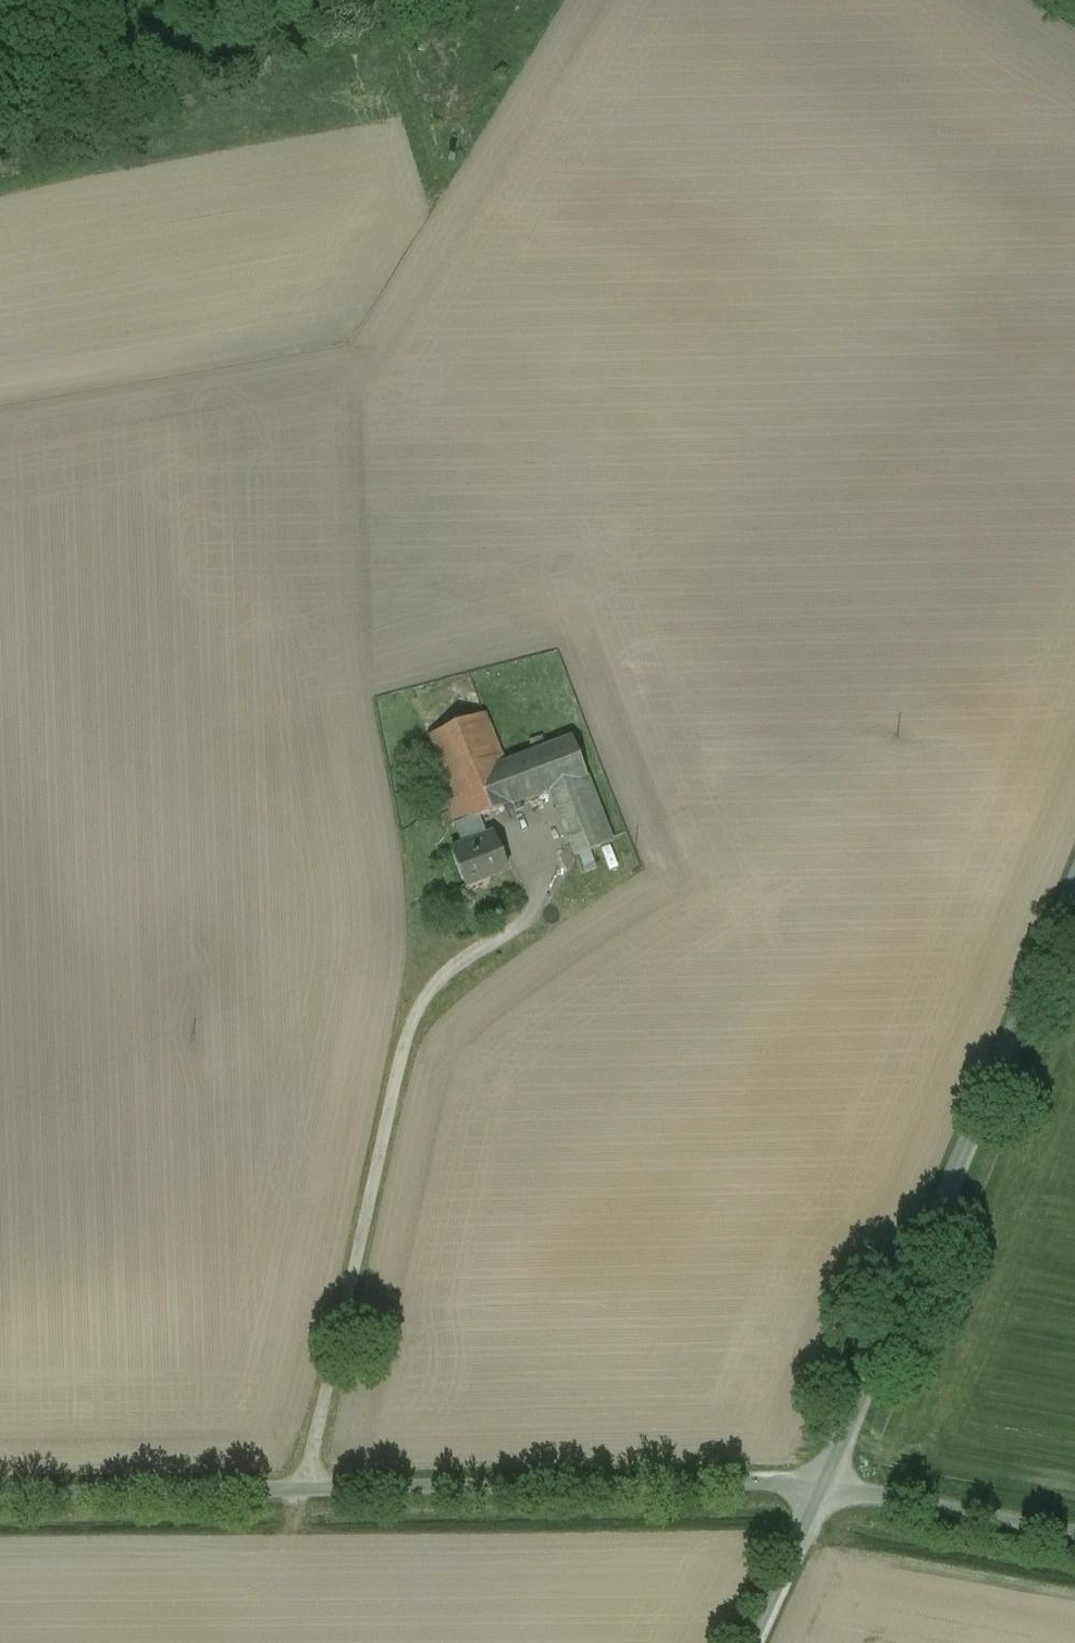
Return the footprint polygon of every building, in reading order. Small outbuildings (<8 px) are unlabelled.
[(451,812),(457,825),(479,817),(521,802),(506,765),(484,713),(429,736),(459,808),(451,812)] [(572,739),(506,765),(521,802),(551,790),(577,857),(612,843),(572,739)] [(487,837),(479,817),(457,825),(455,826),(463,847),(487,837)] [(463,847),(451,852),(466,888),(508,871),(493,835),(487,837),(463,847)]
